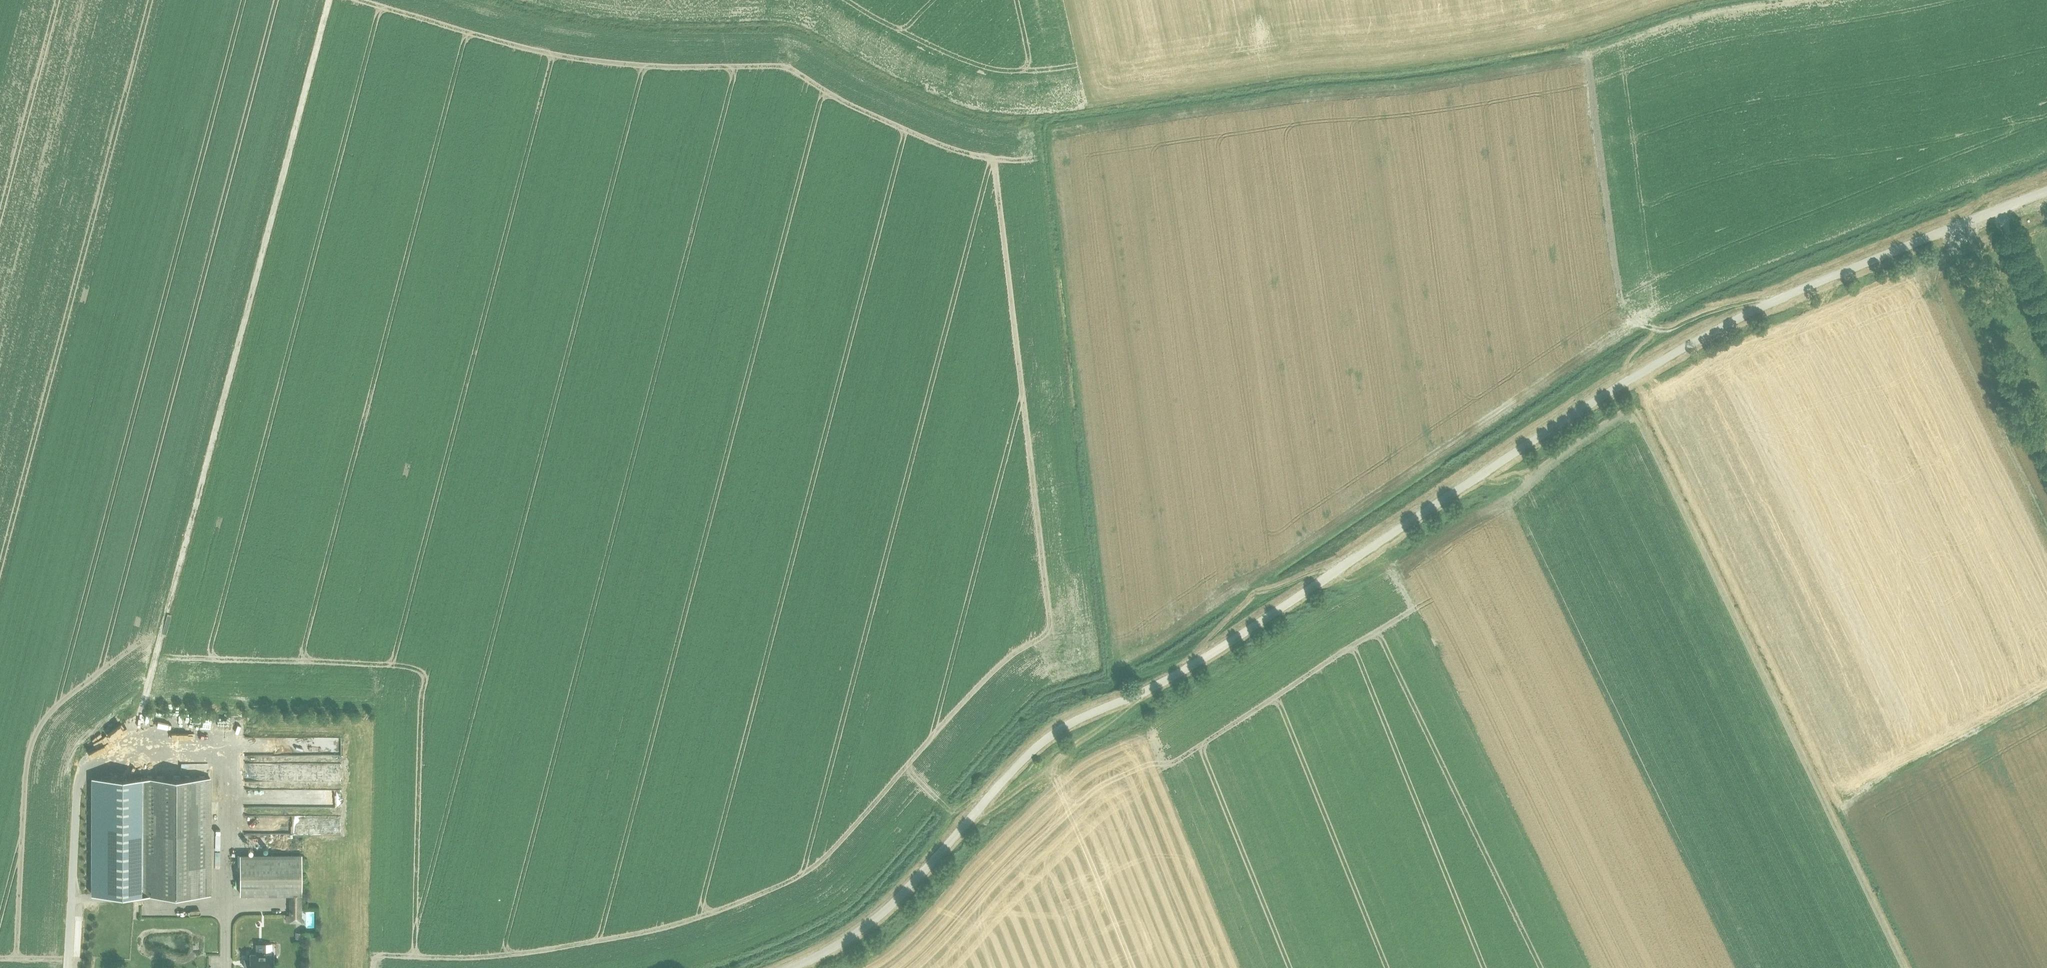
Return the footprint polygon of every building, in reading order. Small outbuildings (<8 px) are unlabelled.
[(141,777),(91,777),(90,894),(141,894),(141,777)] [(210,777),(141,777),(141,894),(209,894),(210,777)] [(240,894),(301,894),(301,854),(240,854),(240,894)] [(317,929),(317,912),(306,912),(306,929),(317,929)] [(274,953),(264,953),(264,946),(256,946),(255,953),(249,953),(249,967),(274,967),(274,953)]
